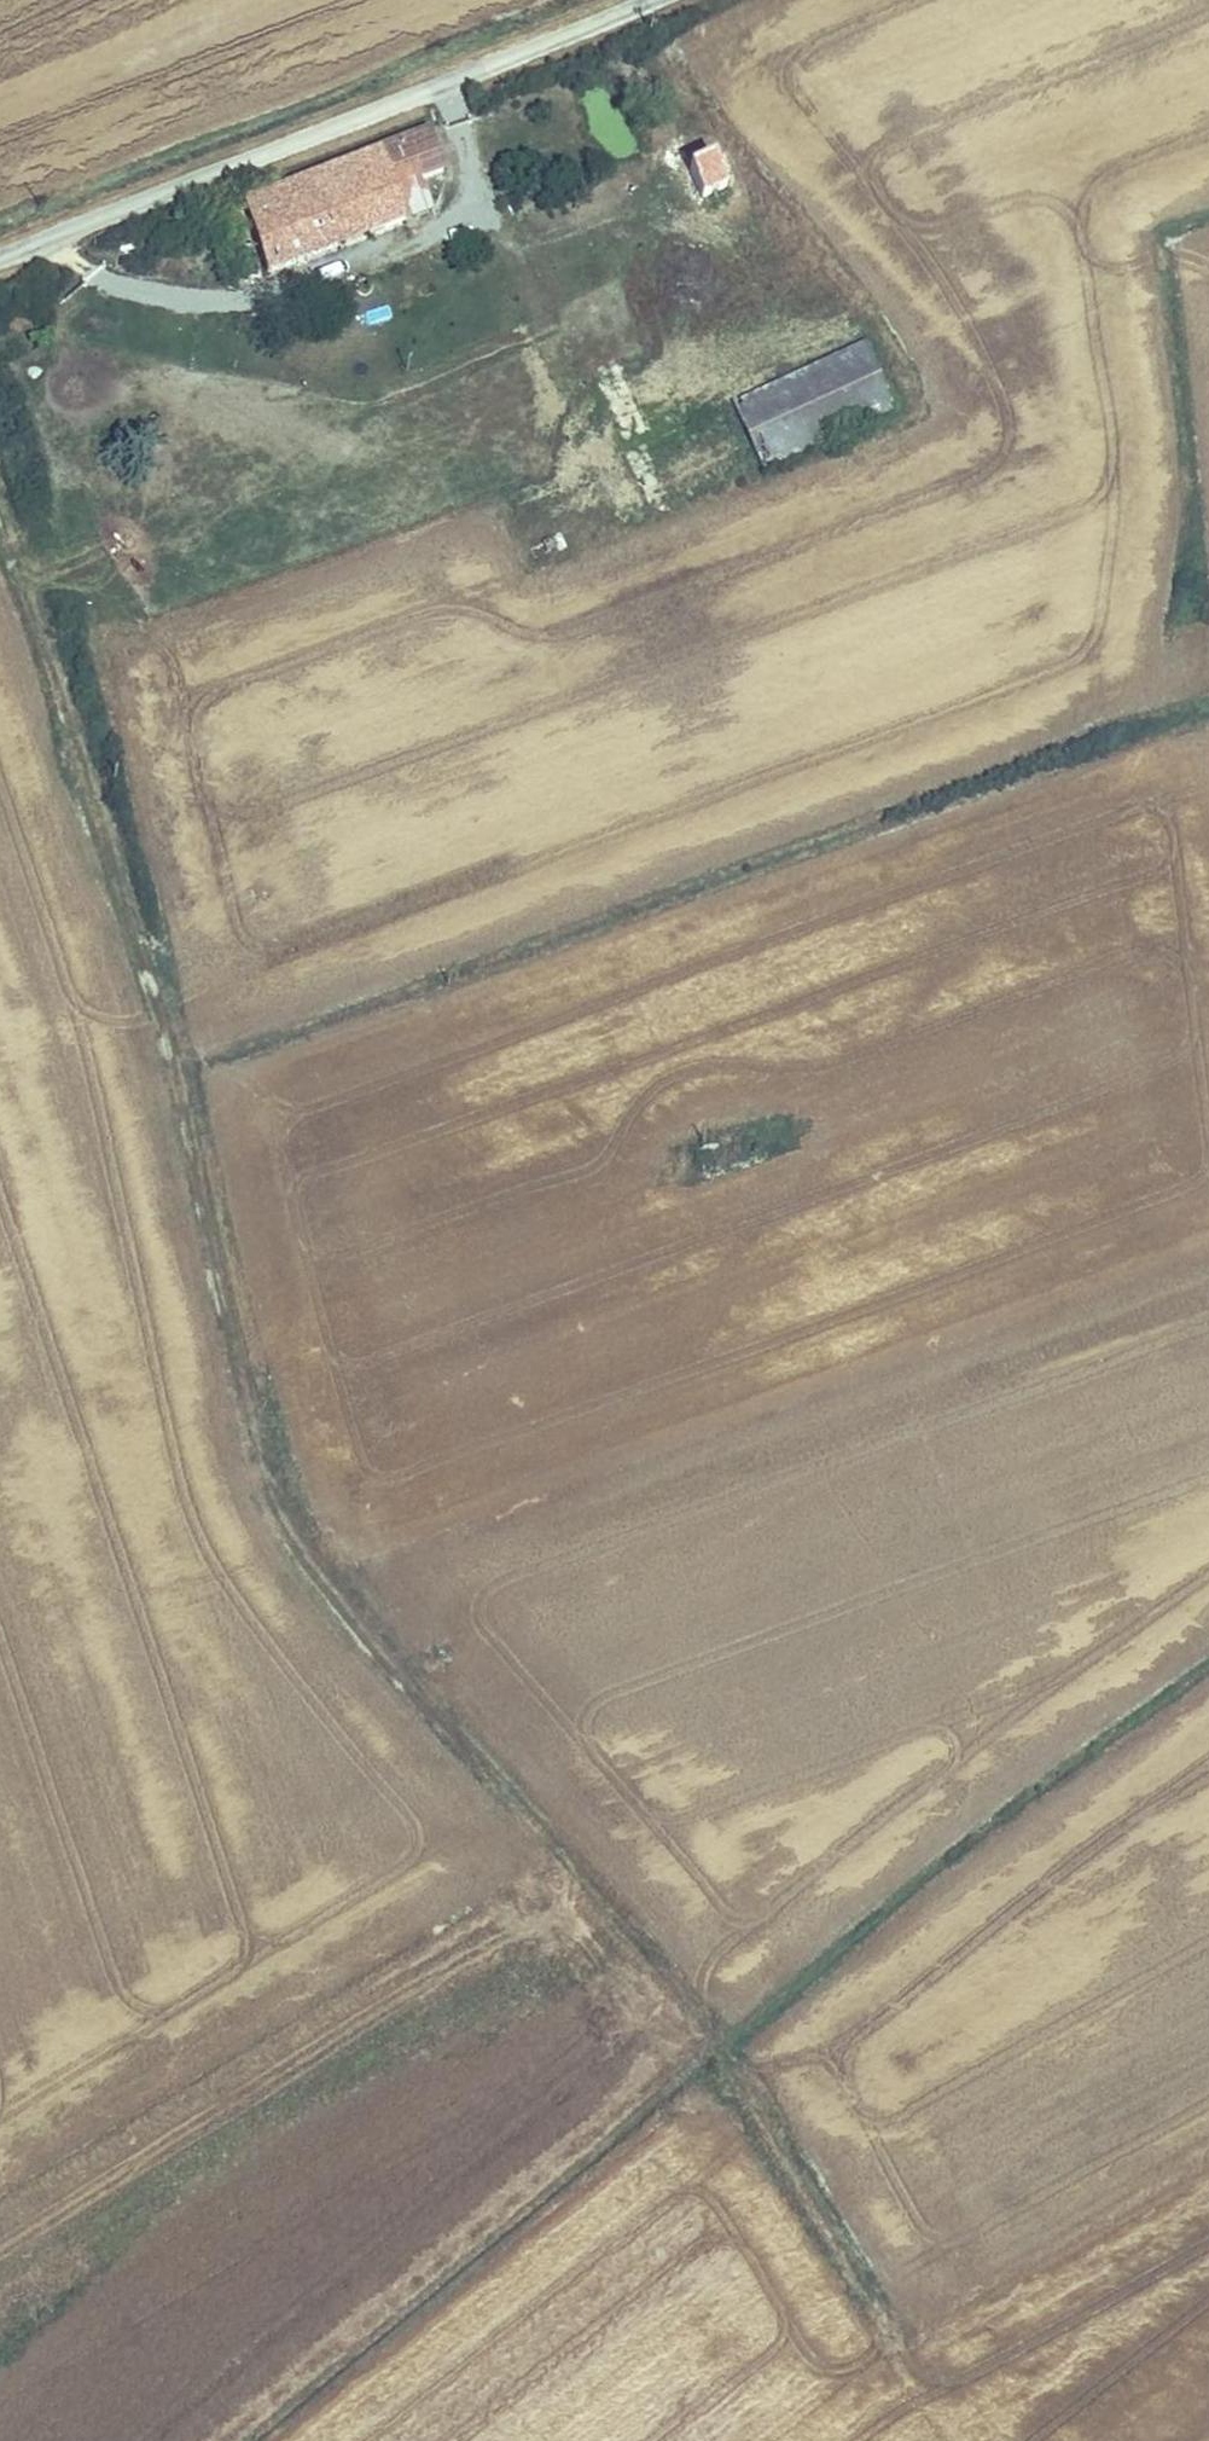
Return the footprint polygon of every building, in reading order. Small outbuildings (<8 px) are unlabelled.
[(261,269),(405,215),(394,187),(415,179),(441,169),(427,131),(236,203),(261,269)] [(688,167),(699,192),(723,181),(712,156),(688,167)] [(394,187),(405,215),(425,208),(415,179),(394,187)] [(755,467),(889,409),(860,341),(726,399),(755,467)]
